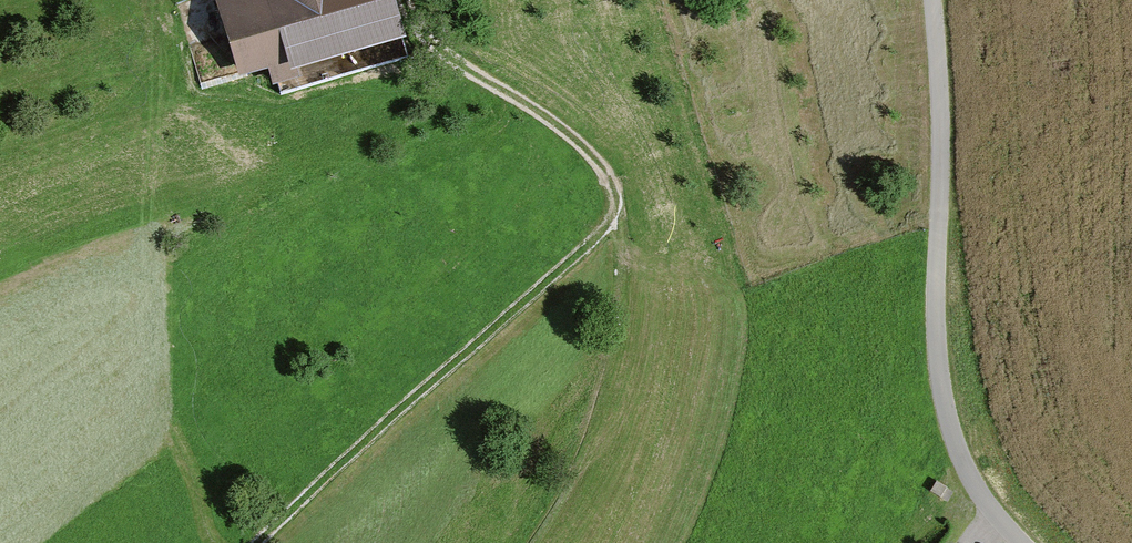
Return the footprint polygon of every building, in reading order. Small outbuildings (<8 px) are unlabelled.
[(220,6),(242,84),(275,74),(278,87),(405,51),(391,0),(242,0),(220,6)]
